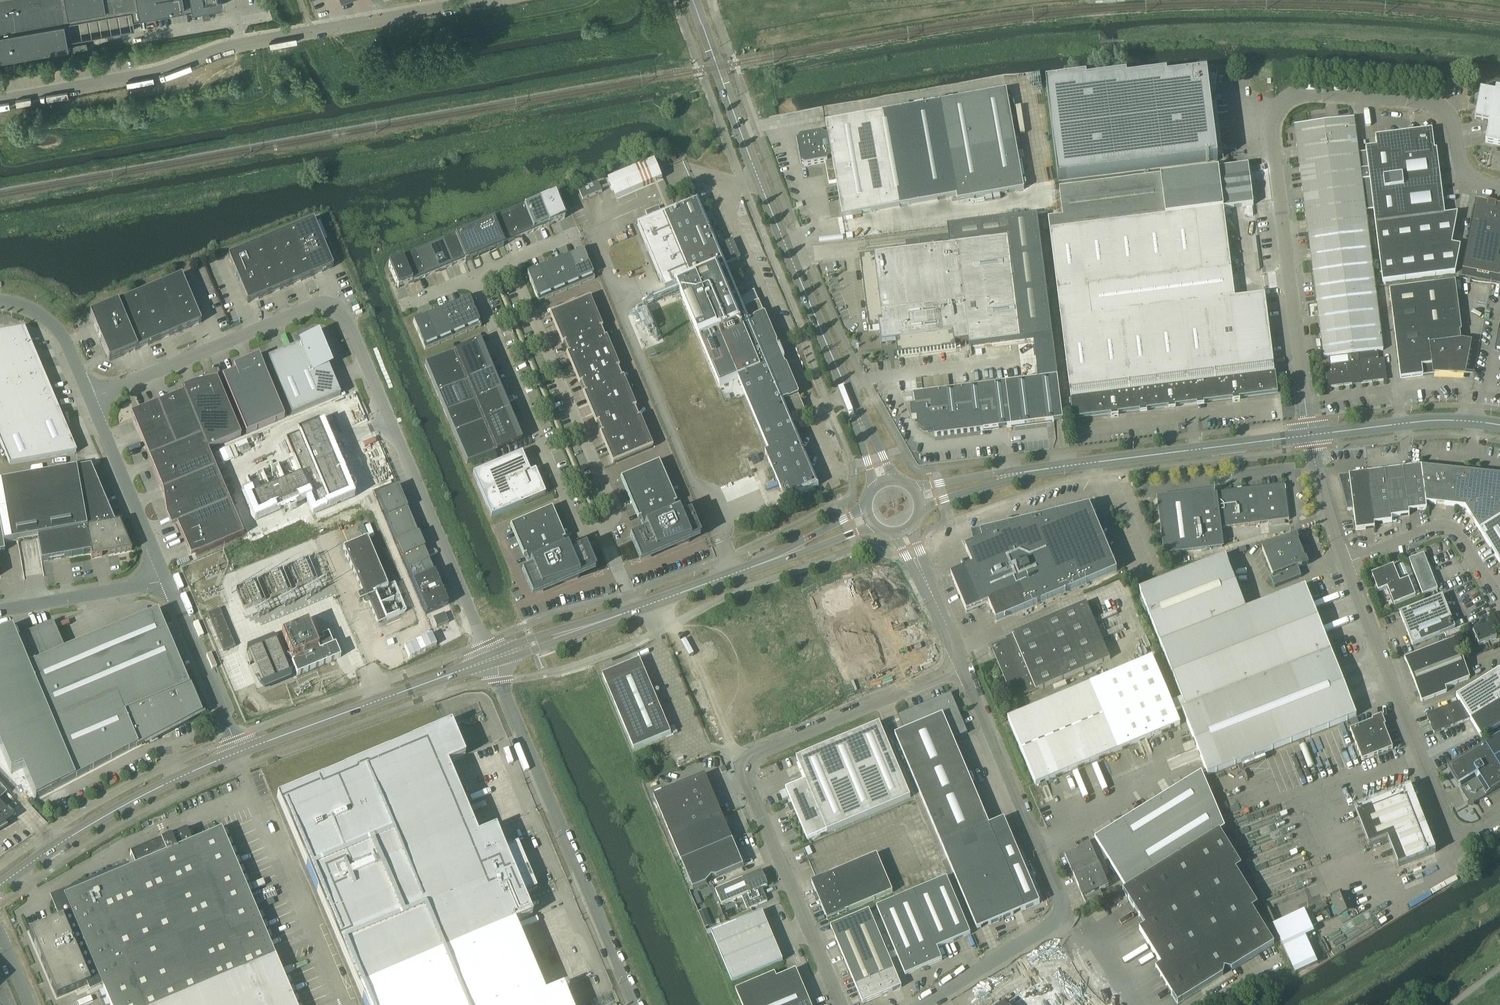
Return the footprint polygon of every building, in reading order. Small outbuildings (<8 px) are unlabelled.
[(69,48),(67,41),(135,29),(133,20),(140,19),(140,20),(141,19),(150,17),(150,18),(151,18),(151,17),(160,16),(161,16),(160,15),(170,14),(180,12),(180,13),(180,12),(189,10),(189,11),(202,9),(203,16),(211,15),(210,11),(213,10),(213,7),(221,6),(222,5),(221,0),(0,0),(0,60),(69,48)] [(87,41),(71,44),(72,50),(88,47),(87,41)] [(1087,81),(1046,86),(1058,181),(1218,161),(1217,156),(1222,155),(1222,156),(1223,156),(1216,105),(1211,105),(1209,95),(1215,95),(1218,78),(1207,77),(1207,76),(1167,81),(1167,77),(1127,82),(1127,79),(1087,84),(1087,81)] [(1499,146),(1499,90),(1496,89),(1495,93),(1480,90),(1478,99),(1477,98),(1475,99),(1474,100),(1474,102),(1475,103),(1476,104),(1477,105),(1475,119),(1489,122),(1485,143),(1499,146)] [(798,141),(797,141),(801,164),(802,164),(804,165),(805,167),(823,163),(825,163),(829,184),(836,183),(837,185),(843,217),(956,197),(957,202),(1024,190),(1014,136),(1008,100),(1006,91),(826,123),(827,130),(828,135),(825,136),(823,134),(822,133),(799,137),(799,138),(798,141)] [(1312,125),(1294,127),(1308,235),(1367,227),(1366,212),(1373,211),(1370,180),(1362,181),(1358,155),(1356,133),(1354,119),(1354,120),(1349,120),(1312,125)] [(1366,154),(1358,155),(1362,181),(1370,180),(1373,211),(1383,283),(1455,273),(1457,263),(1460,247),(1452,245),(1458,214),(1446,215),(1445,216),(1436,150),(1434,151),(1431,131),(1418,133),(1418,134),(1410,135),(1410,133),(1375,137),(1377,147),(1376,148),(1368,149),(1366,149),(1366,154)] [(609,181),(616,199),(662,179),(655,161),(609,181)] [(1064,217),(1049,219),(1051,231),(1059,301),(1071,400),(1070,400),(1073,421),(1111,416),(1111,418),(1119,417),(1118,415),(1140,412),(1140,414),(1147,413),(1147,411),(1168,409),(1169,411),(1176,410),(1175,408),(1197,405),(1197,407),(1204,406),(1204,404),(1232,400),(1232,401),(1233,401),(1233,402),(1240,402),(1240,400),(1278,395),(1275,374),(1265,295),(1261,296),(1261,295),(1235,299),(1223,210),(1253,206),(1248,166),(1060,190),(1064,217)] [(579,191),(583,200),(602,192),(598,183),(579,191)] [(564,219),(555,196),(504,217),(388,266),(398,289),(464,261),(465,263),(503,247),(502,245),(564,219)] [(725,265),(718,246),(698,200),(638,225),(665,290),(677,285),(720,387),(738,379),(769,452),(765,453),(785,500),(819,486),(791,421),(807,415),(784,361),(785,361),(788,355),(785,350),(780,348),(779,348),(759,301),(744,308),(725,265)] [(1498,251),(1499,239),(1499,210),(1477,205),(1463,275),(1499,282),(1499,261),(1498,260),(1499,251),(1498,251)] [(658,207),(645,212),(647,217),(661,212),(658,207)] [(921,251),(860,258),(869,331),(880,330),(881,344),(888,343),(888,344),(889,344),(889,345),(890,345),(891,345),(892,345),(892,344),(893,344),(893,343),(896,342),(898,356),(956,349),(955,344),(969,342),(969,347),(1033,339),(1038,380),(913,395),(915,407),(910,407),(912,419),(917,419),(918,425),(919,424),(920,427),(925,431),(928,431),(928,433),(934,432),(935,437),(1063,421),(1057,377),(1058,377),(1037,216),(947,228),(949,237),(919,241),(921,251)] [(313,221),(292,230),(311,277),(333,268),(313,221)] [(1367,227),(1308,235),(1323,358),(1329,358),(1330,367),(1325,367),(1327,388),(1387,381),(1384,360),(1379,361),(1378,353),(1383,353),(1367,227)] [(292,230),(270,239),(290,286),(311,277),(292,230)] [(270,239),(249,248),(259,271),(269,295),(290,286),(270,239)] [(733,240),(718,246),(725,265),(741,258),(733,240)] [(228,257),(238,280),(259,271),(249,248),(228,257)] [(574,255),(569,258),(580,285),(594,279),(588,265),(586,261),(587,261),(583,251),(574,253),(574,255)] [(561,259),(554,263),(566,291),(580,285),(569,258),(563,260),(561,259)] [(547,267),(541,269),(553,297),(566,291),(554,263),(546,265),(547,267)] [(553,297),(541,269),(535,272),(534,270),(528,274),(526,275),(531,285),(531,284),(532,288),(538,303),(553,297)] [(259,271),(238,280),(247,304),(269,295),(259,271)] [(181,276),(160,285),(168,304),(189,295),(181,276)] [(1389,290),(1400,379),(1433,375),(1465,376),(1472,342),(1460,340),(1459,332),(1461,331),(1455,282),(1389,290)] [(160,285),(139,294),(158,341),(179,332),(168,304),(160,285)] [(139,294),(117,303),(137,350),(158,341),(139,294)] [(201,323),(189,295),(168,304),(179,332),(201,323)] [(589,298),(570,306),(575,316),(593,308),(589,298)] [(461,303),(455,305),(467,333),(481,327),(475,312),(474,313),(473,309),(469,299),(460,301),(461,303)] [(137,350),(117,303),(89,315),(109,362),(137,350)] [(448,306),(441,311),(453,339),(467,333),(455,305),(449,308),(448,306)] [(570,306),(549,315),(553,325),(575,316),(570,306)] [(593,308),(575,316),(579,326),(598,318),(593,308)] [(433,315),(427,317),(439,345),(453,339),(441,311),(433,313),(433,315)] [(575,316),(553,325),(557,335),(579,326),(575,316)] [(439,345),(427,317),(421,320),(420,318),(413,323),(417,333),(417,332),(419,336),(418,336),(425,351),(439,345)] [(598,318),(579,326),(583,336),(600,329),(602,328),(598,318)] [(579,326),(557,335),(562,345),(563,344),(583,336),(579,326)] [(30,344),(24,329),(0,334),(0,357),(30,344)] [(583,336),(587,346),(604,339),(600,329),(583,336)] [(330,366),(318,335),(300,342),(301,345),(268,359),(292,416),(340,396),(328,367),(330,366)] [(563,344),(568,354),(587,346),(583,336),(563,344)] [(604,339),(587,346),(591,356),(610,348),(606,338),(604,339)] [(455,352),(425,365),(437,395),(457,386),(449,366),(459,362),(479,353),(482,352),(478,343),(478,342),(466,347),(462,349),(458,351),(455,352)] [(2,375),(38,360),(35,343),(30,344),(0,357),(0,370),(2,375)] [(568,354),(566,355),(570,365),(591,356),(587,346),(568,354)] [(610,348),(591,356),(596,366),(614,358),(610,348)] [(459,362),(449,366),(457,386),(467,382),(471,392),(482,388),(492,384),(495,383),(489,369),(488,367),(487,365),(486,361),(485,360),(484,357),(483,355),(482,352),(479,353),(459,362)] [(591,356),(570,365),(574,375),(596,366),(591,356)] [(222,378),(246,435),(284,419),(258,357),(233,368),(235,372),(222,378)] [(614,358),(596,366),(600,376),(617,369),(618,368),(614,358)] [(2,375),(9,392),(45,377),(42,360),(38,360),(2,375)] [(596,366),(574,375),(578,385),(580,384),(600,376),(596,366)] [(600,376),(604,386),(621,379),(617,369),(600,376)] [(9,392),(2,375),(0,376),(0,396),(9,392)] [(9,392),(16,409),(52,394),(49,376),(45,377),(9,392)] [(580,384),(584,394),(604,386),(600,376),(580,384)] [(621,379),(604,386),(608,396),(627,388),(623,378),(621,379)] [(201,436),(207,451),(241,437),(217,380),(193,385),(181,390),(183,394),(201,436)] [(457,386),(437,395),(446,415),(486,397),(499,392),(495,383),(492,384),(482,388),(471,392),(467,382),(457,386)] [(584,394),(583,395),(587,405),(608,396),(604,386),(584,394)] [(627,388),(608,396),(612,406),(631,398),(627,388)] [(16,409),(9,392),(0,396),(0,415),(16,409)] [(486,397),(446,415),(454,434),(474,426),(484,422),(480,412),(490,407),(500,403),(503,402),(499,392),(486,397)] [(16,409),(23,425),(58,410),(59,410),(56,393),(52,394),(16,409)] [(149,458),(162,492),(215,469),(207,451),(201,436),(183,394),(160,404),(177,446),(149,458)] [(608,396),(587,405),(591,415),(612,406),(608,396)] [(631,398),(612,406),(617,416),(634,408),(635,408),(631,398)] [(484,422),(474,426),(482,446),(493,441),(493,442),(513,434),(516,432),(515,430),(512,424),(511,420),(509,415),(503,402),(500,403),(490,407),(480,412),(484,422)] [(131,416),(149,458),(177,446),(160,404),(131,416)] [(612,406),(591,415),(595,425),(597,424),(617,416),(612,406)] [(617,416),(621,426),(638,418),(634,408),(617,416)] [(23,425),(16,409),(0,415),(0,435),(23,425)] [(0,435),(0,443),(9,465),(76,453),(75,450),(72,441),(67,416),(61,418),(58,410),(23,425),(0,435)] [(597,424),(601,434),(621,426),(617,416),(597,424)] [(638,418),(621,426),(625,435),(644,428),(639,418),(638,418)] [(253,496),(249,498),(257,516),(308,495),(315,510),(349,496),(318,423),(297,432),(298,435),(285,440),(293,460),(300,476),(253,496)] [(474,426),(454,434),(467,465),(495,453),(497,452),(520,442),(516,432),(513,434),(493,442),(493,441),(482,446),(474,426)] [(601,434),(599,435),(604,444),(625,435),(621,426),(601,434)] [(644,428),(625,435),(629,445),(648,438),(644,428)] [(625,435),(604,444),(608,454),(629,445),(625,435)] [(648,438),(629,445),(634,456),(652,448),(648,438)] [(629,445),(608,454),(612,465),(634,456),(629,445)] [(530,473),(521,453),(472,474),(491,517),(545,495),(535,471),(530,473)] [(658,463),(639,471),(644,482),(663,474),(658,463)] [(1,483),(11,543),(17,542),(37,538),(41,563),(90,554),(91,558),(131,551),(119,523),(114,524),(90,467),(1,483)] [(1409,512),(1426,510),(1421,467),(1403,469),(1409,516),(1409,512)] [(1479,531),(1499,517),(1499,475),(1476,473),(1476,474),(1469,473),(1469,472),(1421,467),(1426,510),(1427,510),(1426,504),(1465,508),(1479,531)] [(215,469),(162,492),(166,517),(171,528),(177,525),(190,558),(196,556),(243,536),(215,469)] [(1391,518),(1409,516),(1403,469),(1385,471),(1391,522),(1392,522),(1391,518)] [(639,471),(620,479),(624,490),(644,482),(639,471)] [(1374,525),(1391,522),(1385,471),(1367,474),(1374,529),(1375,529),(1374,525)] [(663,474),(644,482),(648,492),(667,483),(663,474)] [(1356,531),(1374,529),(1367,474),(1339,477),(1348,510),(1347,510),(1347,511),(1353,510),(1356,531)] [(644,482),(624,490),(629,500),(648,492),(644,482)] [(0,483),(0,552),(4,552),(3,544),(11,543),(1,483),(0,483)] [(667,483),(648,492),(652,502),(671,493),(667,483)] [(1159,500),(1166,554),(1222,547),(1220,529),(1289,520),(1285,485),(1224,492),(1223,493),(1221,493),(1215,488),(1214,488),(1210,493),(1159,500)] [(398,488),(376,497),(426,615),(447,606),(447,605),(438,584),(424,550),(425,549),(418,534),(417,535),(412,521),(398,488)] [(648,492),(629,500),(633,510),(652,502),(648,492)] [(671,493),(652,502),(656,511),(673,504),(676,503),(671,493)] [(652,502),(633,510),(637,520),(639,519),(656,511),(652,502)] [(673,504),(656,511),(661,521),(677,514),(673,504)] [(1047,515),(1046,515),(1046,516),(1046,517),(981,533),(983,541),(965,548),(973,567),(951,576),(967,613),(989,604),(997,623),(1117,572),(1089,507),(1050,516),(1050,514),(1052,513),(1047,514),(1047,515),(1047,514),(1047,515)] [(551,509),(529,518),(533,529),(556,519),(551,509)] [(656,511),(639,519),(644,529),(661,521),(656,511)] [(661,521),(644,529),(646,533),(629,541),(639,564),(700,538),(689,515),(679,519),(677,514),(661,521)] [(1479,531),(1499,564),(1499,517),(1479,531)] [(533,529),(529,518),(510,527),(514,537),(533,529)] [(556,519),(533,529),(537,539),(560,529),(556,519)] [(533,529),(514,537),(518,547),(537,539),(533,529)] [(560,529),(537,539),(542,548),(562,540),(564,539),(560,529)] [(1291,539),(1262,550),(1273,577),(1270,578),(1274,588),(1301,577),(1298,568),(1302,567),(1302,568),(1308,565),(1306,559),(1305,559),(1303,553),(1304,553),(1301,547),(1300,548),(1298,542),(1299,541),(1297,535),(1290,537),(1291,539)] [(353,574),(354,573),(363,594),(356,596),(359,603),(367,599),(377,624),(386,621),(399,615),(367,539),(343,549),(353,574)] [(537,539),(518,547),(522,557),(525,556),(542,548),(537,539)] [(562,540),(542,548),(546,558),(566,550),(564,545),(562,540)] [(546,558),(529,566),(531,571),(521,575),(531,599),(595,572),(585,548),(568,555),(566,550),(546,558)] [(542,548),(525,556),(529,566),(546,558),(542,548)] [(1424,554),(1409,560),(1423,596),(1437,590),(1424,554)] [(1139,591),(1160,645),(1246,611),(1246,610),(1225,557),(1139,591)] [(294,565),(303,585),(313,581),(305,560),(294,565)] [(1377,593),(1387,589),(1400,583),(1392,565),(1392,567),(1371,575),(1378,592),(1376,592),(1377,593)] [(268,576),(277,596),(287,592),(279,571),(268,576)] [(1387,589),(1394,607),(1395,607),(1394,606),(1415,597),(1409,580),(1410,580),(1410,579),(1400,583),(1387,589)] [(242,586),(251,607),(262,603),(253,582),(242,586)] [(1246,611),(1160,645),(1182,700),(1171,704),(1152,659),(1008,720),(1036,786),(1180,725),(1174,712),(1185,707),(1187,711),(1183,713),(1207,775),(1356,717),(1305,587),(1246,611),(1246,610),(1246,611)] [(1442,596),(1399,613),(1412,646),(1455,629),(1442,596)] [(1014,699),(1013,700),(1014,700),(1110,659),(1086,603),(1012,635),(1014,639),(1007,642),(1006,641),(991,647),(992,647),(1014,699)] [(219,609),(207,614),(223,652),(235,647),(219,609)] [(16,639),(12,629),(0,634),(0,748),(11,774),(22,769),(32,791),(36,800),(135,747),(136,749),(202,714),(189,684),(188,685),(157,612),(55,655),(43,627),(16,639)] [(433,619),(437,628),(448,623),(444,614),(433,619)] [(1473,632),(1478,646),(1496,639),(1491,625),(1473,632)] [(1404,659),(1421,702),(1447,692),(1445,688),(1470,679),(1454,639),(1404,659)] [(276,642),(264,647),(277,678),(289,673),(284,662),(280,652),(276,642)] [(261,648),(249,653),(253,663),(258,674),(262,684),(274,679),(261,648)] [(603,675),(634,750),(671,734),(640,660),(603,675)] [(1470,719),(1499,700),(1499,672),(1499,670),(1456,697),(1459,702),(1470,719)] [(895,736),(952,872),(1015,845),(1004,819),(989,825),(953,740),(967,733),(956,707),(958,706),(956,702),(955,703),(951,694),(898,716),(904,732),(895,736)] [(1470,719),(1482,738),(1499,726),(1499,700),(1470,719)] [(1459,702),(1426,715),(1434,734),(1470,719),(1459,702)] [(1373,722),(1350,731),(1362,761),(1393,749),(1384,726),(1386,726),(1382,716),(1372,720),(1373,722)] [(1356,718),(1350,720),(1353,728),(1359,726),(1356,718)] [(277,797),(339,945),(526,866),(517,844),(504,849),(495,829),(477,836),(447,764),(465,756),(450,724),(277,797)] [(793,804),(790,806),(792,812),(796,811),(809,841),(911,798),(879,724),(796,759),(806,782),(787,790),(793,804)] [(1468,802),(1474,803),(1475,802),(1475,803),(1499,787),(1499,735),(1447,768),(1467,801),(1467,800),(1468,802)] [(654,797),(671,838),(723,816),(705,775),(654,797)] [(1095,838),(1126,889),(1219,831),(1225,828),(1203,777),(1095,838)] [(1354,810),(1369,847),(1388,840),(1398,867),(1436,853),(1410,788),(1408,788),(1354,810)] [(14,819),(0,805),(0,828),(14,819)] [(671,838),(681,862),(733,840),(723,816),(671,838)] [(57,909),(61,920),(29,933),(57,999),(89,985),(91,990),(101,985),(109,1004),(295,1004),(221,830),(191,843),(186,831),(130,855),(135,867),(61,898),(60,899),(59,900),(58,901),(57,902),(57,904),(56,905),(56,906),(57,907),(57,908),(57,909)] [(1126,889),(1123,891),(1145,926),(1139,930),(1161,965),(1155,969),(1178,1004),(1183,1001),(1231,971),(1274,945),(1252,909),(1258,906),(1236,870),(1241,867),(1219,831),(1126,889)] [(733,840),(681,862),(693,890),(706,884),(712,877),(717,878),(744,866),(733,840)] [(1077,852),(1077,850),(1065,855),(1069,866),(1073,874),(1083,898),(1086,904),(1095,900),(1092,894),(1095,893),(1095,895),(1101,893),(1100,891),(1109,887),(1089,841),(1086,842),(1083,844),(1082,846),(1082,848),(1082,850),(1081,849),(1081,848),(1080,848),(1079,848),(1079,849),(1078,849),(1078,850),(1077,850),(1077,851),(1077,852)] [(1015,845),(952,872),(977,930),(1040,904),(1015,845)] [(816,893),(813,895),(816,900),(819,900),(827,920),(893,893),(877,855),(812,882),(816,893)] [(339,945),(365,1004),(569,1004),(562,987),(544,995),(514,923),(531,915),(523,894),(536,889),(526,866),(339,945)] [(761,871),(715,891),(721,906),(734,900),(734,901),(742,897),(747,910),(767,901),(763,892),(761,892),(760,889),(768,886),(761,871)] [(942,960),(937,949),(971,935),(947,878),(877,908),(905,976),(942,960)] [(1332,900),(1338,917),(1355,910),(1348,893),(1332,900)] [(273,898),(262,902),(264,908),(275,904),(273,898)] [(831,927),(863,1004),(902,988),(869,911),(831,927)] [(1303,911),(1272,925),(1289,962),(1294,974),(1317,964),(1307,942),(1311,941),(1309,935),(1314,933),(1303,911)] [(723,961),(732,982),(783,961),(774,940),(763,912),(712,933),(723,961)] [(708,918),(702,920),(705,928),(711,925),(708,918)] [(742,1004),(806,1004),(810,1003),(796,970),(777,978),(775,974),(736,990),(742,1004)] [(985,990),(995,1004),(998,1004),(999,1004),(1007,1000),(997,983),(985,990)] [(974,997),(979,1004),(995,1004),(985,990),(974,997)]
